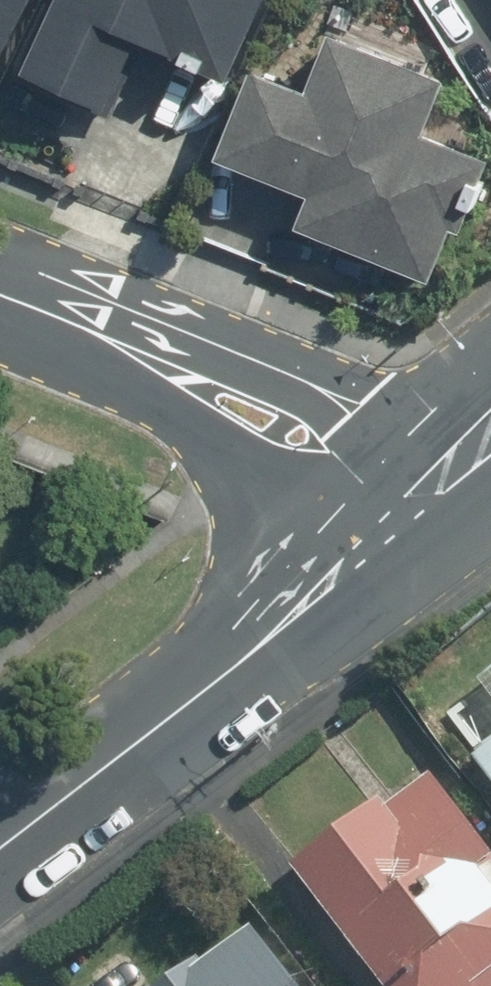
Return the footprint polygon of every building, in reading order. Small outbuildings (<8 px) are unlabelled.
[(30,0),(0,0),(0,57),(30,0)] [(17,76),(107,117),(140,45),(224,83),(262,0),(52,0),(17,76)] [(247,73),(211,163),(304,200),(291,231),(427,285),(448,233),(457,237),(486,163),(420,136),(442,83),(326,36),(302,95),(247,73)] [(305,864),(397,985),(490,985),(490,831),(440,764),(305,864)] [(269,921),(186,985),(320,985),(269,921)]
